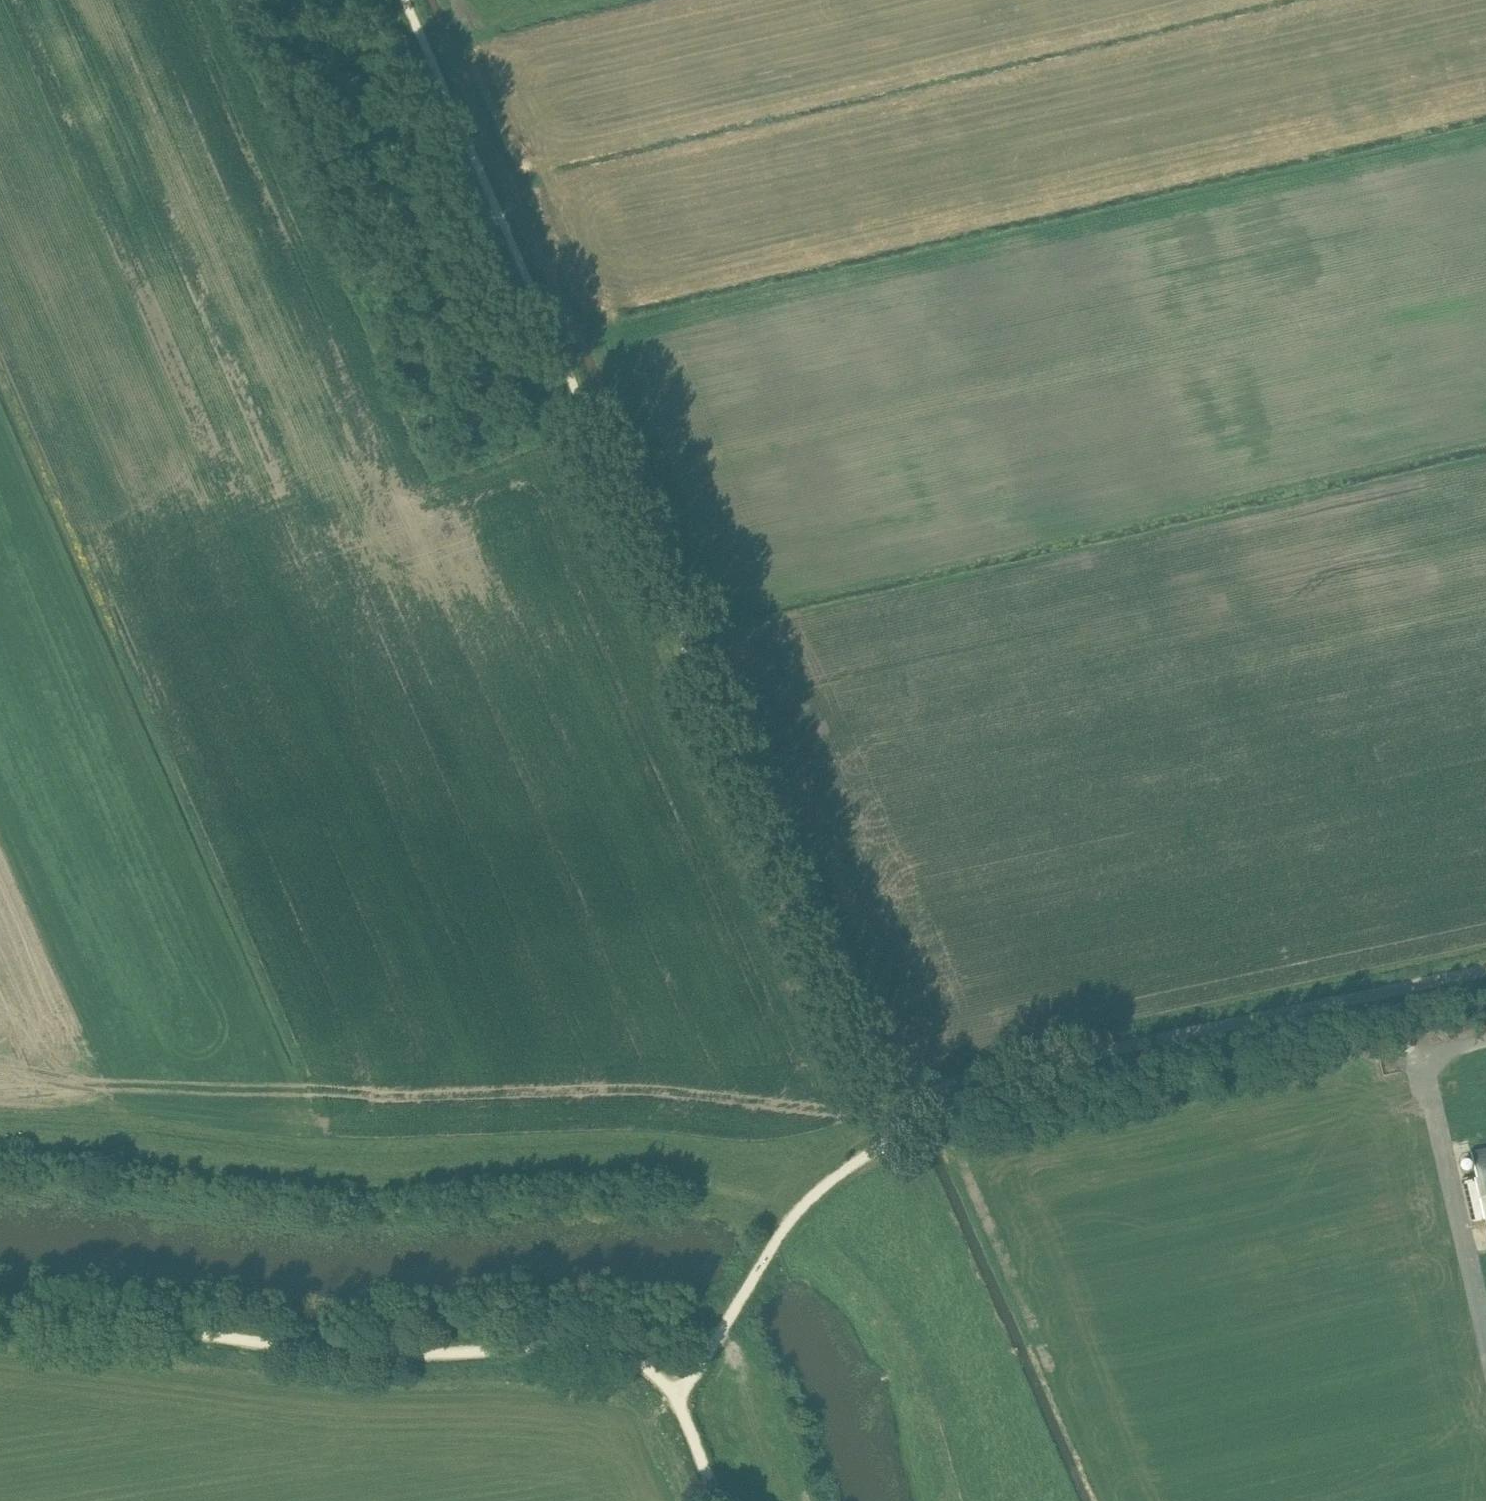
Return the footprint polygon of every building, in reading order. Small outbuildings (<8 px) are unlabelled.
[(1471,1153),(1476,1176),(1461,1180),(1472,1228),(1485,1224),(1485,1150),(1471,1153)]
